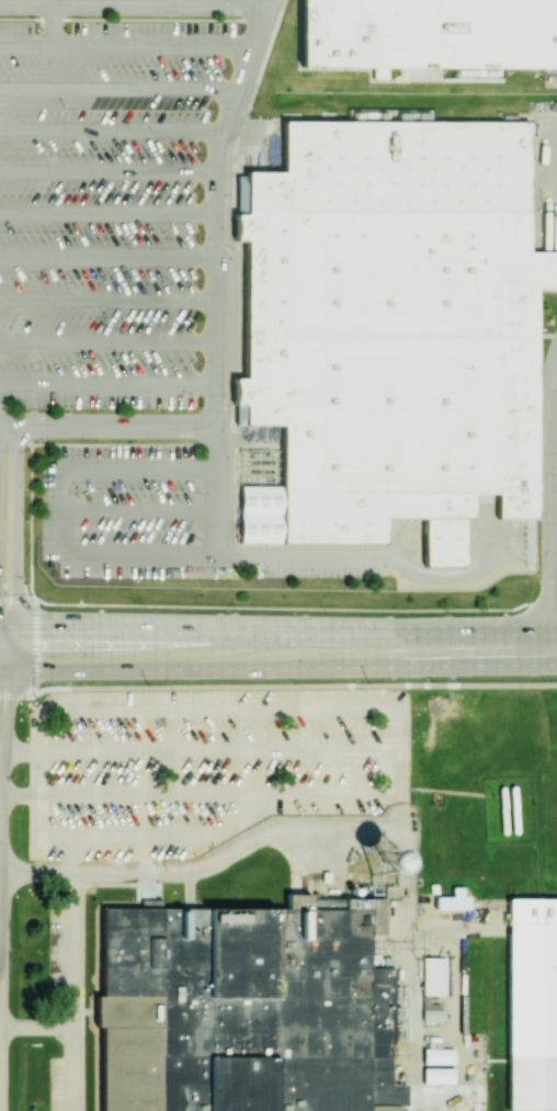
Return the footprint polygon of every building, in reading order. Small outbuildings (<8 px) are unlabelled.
[(304,63),(556,66),(556,0),(305,0),(304,63)] [(286,118),(286,170),(249,169),(249,213),(238,213),(238,242),(248,242),(247,377),(236,377),(236,404),(248,404),(248,423),(284,424),(284,449),(284,485),(284,543),(388,544),(388,518),(428,518),(427,539),(427,566),(465,566),(466,539),(466,519),(477,519),(477,491),(502,491),(501,519),(541,519),(542,290),(556,290),(556,249),(532,249),(533,121),(286,118)] [(245,212),(244,175),(236,175),(237,212),(245,212)] [(242,485),(241,543),(284,543),(284,485),(242,485)] [(380,874),(397,865),(388,847),(371,856),(380,874)] [(365,936),(386,932),(378,892),(318,904),(318,905),(312,906),(310,894),(208,914),(204,925),(203,917),(153,900),(80,914),(119,1110),(399,1110),(365,936)] [(507,1110),(556,1109),(556,898),(506,899),(507,1110)] [(421,994),(445,994),(444,957),(421,957),(421,994)]
